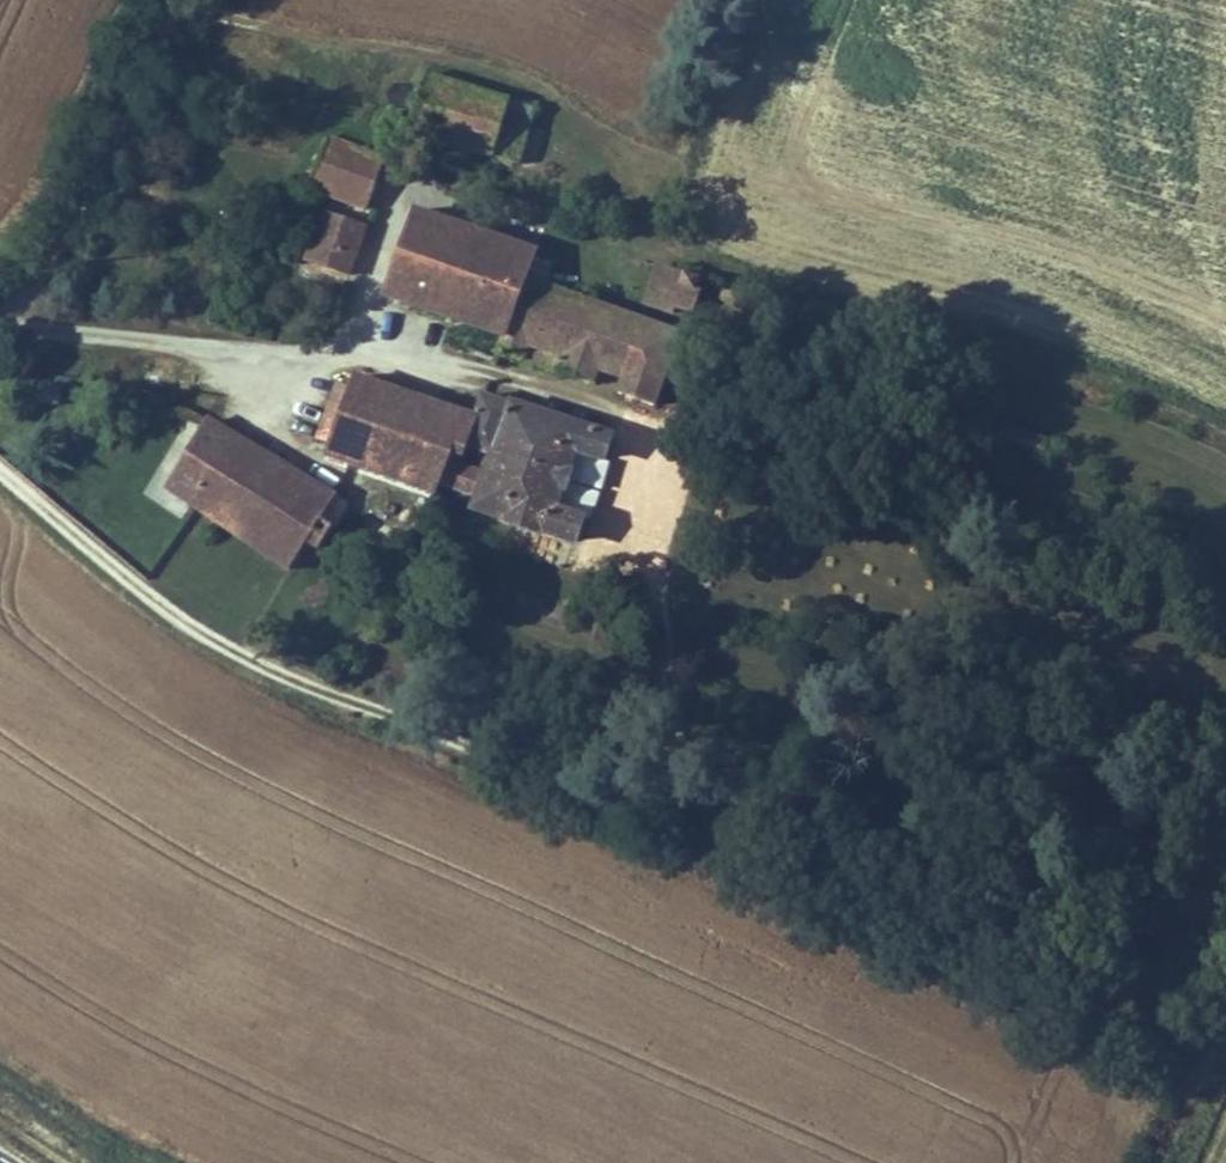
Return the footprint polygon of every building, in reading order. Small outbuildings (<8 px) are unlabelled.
[(358,148),(311,132),(296,181),(343,196),(358,148)] [(357,277),(484,322),(497,283),(512,241),(513,237),(387,192),(357,277)] [(336,213),(296,198),(282,240),(324,253),(336,213)] [(532,247),(512,241),(497,283),(517,290),(524,275),(532,247)] [(672,272),(635,258),(623,287),(663,302),(672,272)] [(653,320),(524,275),(517,290),(497,283),(484,322),(480,331),(570,362),(574,353),(600,362),(596,371),(630,384),(653,320)] [(411,480),(414,473),(447,404),(329,361),(324,374),(312,370),(295,428),(305,431),(300,445),(411,480)] [(447,404),(414,473),(455,487),(455,498),(548,529),(555,506),(533,499),(553,444),(574,450),(583,423),(459,379),(447,404)] [(317,492),(201,404),(153,468),(267,559),(287,536),(302,514),(317,492)] [(330,503),(317,492),(302,514),(315,522),(330,503)] [(302,514),(287,536),(300,546),(315,522),(302,514)]
